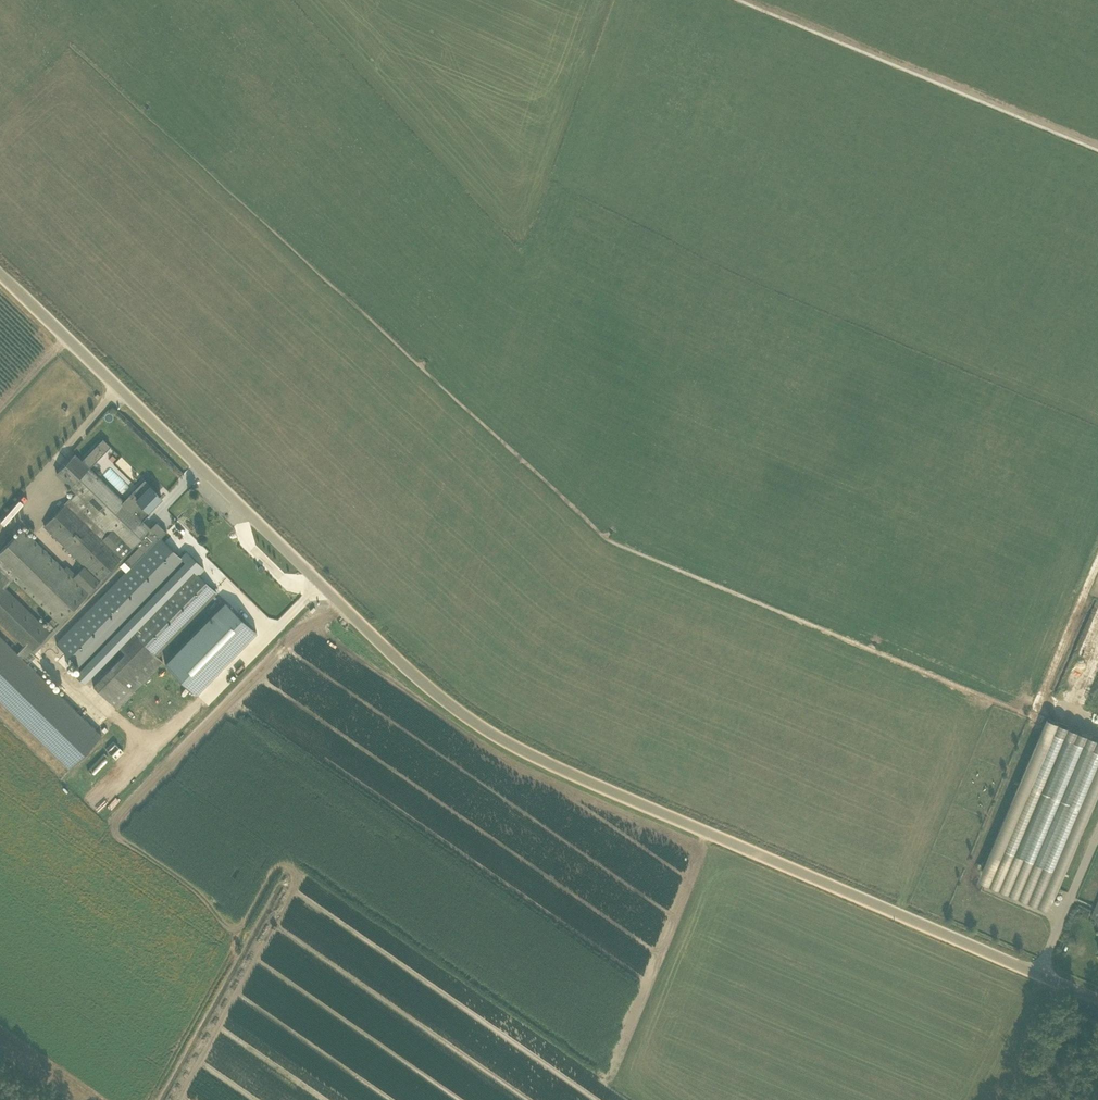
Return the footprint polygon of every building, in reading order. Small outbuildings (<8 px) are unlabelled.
[(103,438),(82,459),(89,466),(110,445),(103,438)] [(113,461),(116,458),(119,461),(123,457),(116,450),(109,457),(113,461)] [(75,453),(55,473),(76,493),(44,525),(84,565),(73,577),(22,527),(12,537),(10,535),(0,545),(0,621),(24,645),(17,652),(0,636),(0,700),(69,768),(102,735),(28,663),(36,655),(34,653),(139,546),(136,543),(151,528),(143,520),(143,519),(133,510),(89,466),(82,459),(75,453)] [(151,512),(149,510),(162,497),(150,485),(136,498),(140,502),(133,510),(143,519),(151,512)] [(82,667),(142,605),(185,561),(160,537),(117,581),(57,643),(82,667)] [(117,708),(163,661),(155,653),(216,591),(193,569),(119,646),(125,652),(93,685),(117,708)] [(225,600),(165,662),(196,693),(257,631),(225,600)] [(982,870),(1053,900),(1097,794),(1097,749),(1044,726),(982,870)]
